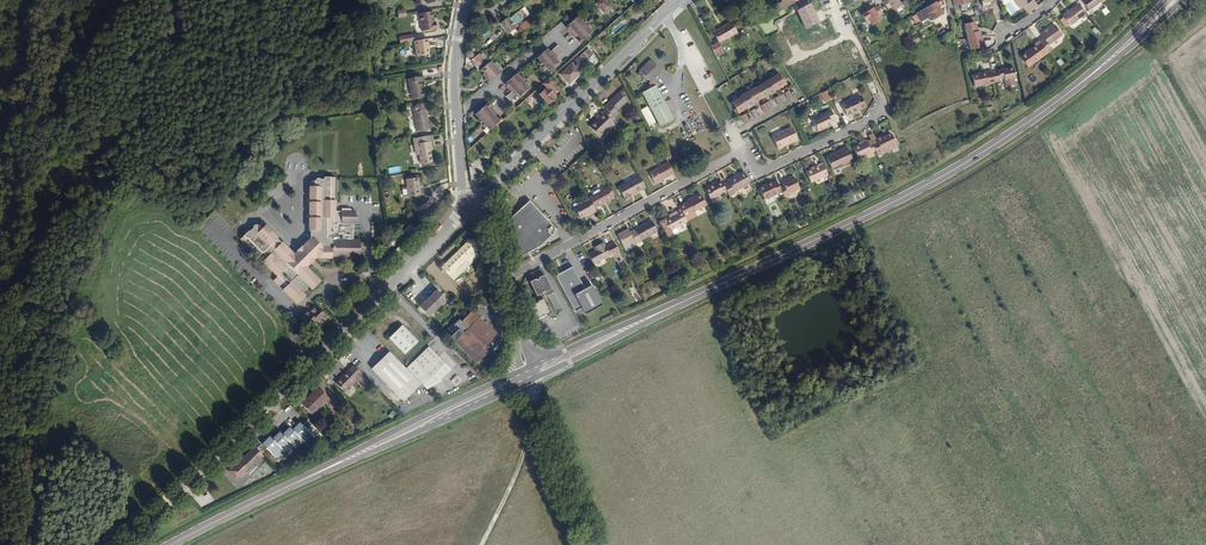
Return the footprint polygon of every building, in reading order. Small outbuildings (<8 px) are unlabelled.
[(602,0),(595,6),(604,16),(611,10),(602,0)] [(887,0),(888,1),(883,4),(888,11),(892,8),(895,12),(902,8),(898,1),(899,0),(887,0)] [(954,7),(961,6),(962,11),(967,10),(966,5),(972,4),(971,0),(953,0),(954,7)] [(996,0),(981,0),(983,9),(997,6),(996,0)] [(1025,14),(1035,7),(1031,1),(1029,3),(1027,0),(1011,0),(1019,10),(1021,8),(1025,14)] [(1087,13),(1106,2),(1105,0),(1084,0),(1080,2),(1087,13)] [(945,7),(942,2),(918,17),(924,27),(928,24),(927,21),(931,19),(933,22),(943,16),(939,10),(945,7)] [(818,23),(809,4),(797,10),(806,29),(818,23)] [(1085,17),(1077,5),(1060,17),(1067,26),(1080,17),(1082,19),(1085,17)] [(399,18),(407,16),(405,9),(397,11),(399,18)] [(874,12),(874,11),(863,18),(866,24),(870,21),(875,28),(882,23),(879,19),(883,16),(878,9),(874,12)] [(434,21),(433,13),(419,16),(423,34),(438,31),(436,24),(435,25),(434,25),(433,21),(434,21)] [(724,26),(712,33),(719,45),(719,44),(737,35),(726,16),(723,18),(725,21),(722,23),(724,26)] [(578,41),(577,42),(580,46),(592,34),(588,30),(590,28),(584,21),(582,23),(578,18),(566,29),(569,32),(570,31),(571,33),(570,34),(576,41),(577,40),(578,41)] [(505,25),(503,23),(495,29),(502,40),(511,33),(509,31),(514,27),(510,21),(505,25)] [(969,50),(983,47),(980,31),(976,32),(974,22),(963,24),(969,50)] [(1042,39),(1038,42),(1046,54),(1050,51),(1048,47),(1061,37),(1054,27),(1040,37),(1042,39)] [(900,29),(895,32),(899,39),(904,36),(900,29)] [(604,32),(598,37),(601,41),(607,36),(604,32)] [(402,46),(415,43),(414,36),(400,40),(402,46)] [(430,46),(429,40),(415,43),(418,58),(431,56),(429,47),(430,46)] [(1046,54),(1038,42),(1033,45),(1034,47),(1019,57),(1026,68),(1046,54)] [(719,45),(711,49),(715,57),(723,52),(719,44),(719,45)] [(552,53),(557,60),(564,54),(558,48),(552,53)] [(558,64),(556,61),(550,54),(547,51),(537,60),(540,63),(537,65),(544,72),(546,70),(548,73),(558,64)] [(872,56),(876,63),(881,61),(877,54),(872,56)] [(473,71),(485,62),(479,55),(468,64),(473,71)] [(644,77),(649,82),(652,80),(660,72),(650,60),(640,69),(646,76),(644,77)] [(490,82),(502,73),(493,62),(483,70),(486,74),(489,77),(487,79),(490,82)] [(581,75),(572,65),(559,77),(568,87),(581,75)] [(993,75),(995,84),(1001,83),(1001,81),(1005,80),(1007,89),(1016,87),(1014,80),(1016,79),(1014,70),(1008,71),(1008,70),(998,73),(993,75)] [(975,89),(995,85),(995,84),(993,75),(992,73),(987,74),(987,73),(973,76),(975,89)] [(779,74),(767,80),(774,92),(785,85),(779,74)] [(510,89),(509,90),(511,93),(506,98),(509,102),(515,96),(512,93),(514,92),(517,95),(520,98),(530,90),(527,86),(529,85),(522,78),(521,79),(517,75),(505,86),(507,89),(508,88),(510,89)] [(427,82),(426,78),(412,81),(416,102),(428,99),(425,83),(427,82)] [(559,91),(549,80),(544,85),(547,89),(540,96),(549,105),(551,103),(553,103),(556,99),(553,96),(559,91)] [(652,80),(649,82),(648,83),(651,87),(641,93),(652,113),(665,105),(652,80)] [(767,80),(762,83),(769,95),(774,92),(767,80)] [(762,83),(755,87),(761,99),(769,95),(762,83)] [(755,87),(747,92),(754,103),(761,99),(755,87)] [(789,91),(784,93),(788,100),(793,97),(789,91)] [(605,106),(606,108),(607,109),(604,112),(603,111),(602,111),(598,115),(599,117),(597,119),(589,126),(599,137),(614,122),(611,119),(613,115),(615,116),(620,112),(618,110),(627,100),(619,92),(605,106)] [(739,96),(739,98),(746,109),(746,110),(755,105),(754,103),(747,92),(739,96)] [(567,99),(562,94),(559,98),(563,103),(567,99)] [(847,117),(858,112),(857,110),(866,107),(861,97),(842,106),(847,117)] [(739,98),(731,102),(737,113),(746,109),(739,98)] [(764,113),(771,109),(767,102),(761,106),(764,113)] [(430,130),(423,104),(412,107),(417,133),(430,130)] [(486,128),(490,132),(502,121),(499,118),(498,119),(497,118),(498,117),(492,110),(491,111),(490,109),(491,108),(488,105),(476,116),(479,120),(478,122),(484,129),(486,128)] [(665,105),(652,113),(659,125),(672,118),(665,105)] [(639,110),(648,126),(655,122),(646,106),(639,110)] [(755,118),(759,116),(755,109),(750,112),(755,118)] [(835,119),(831,111),(812,120),(817,131),(831,124),(830,122),(835,119)] [(745,124),(750,121),(745,114),(741,117),(745,124)] [(798,140),(791,128),(772,137),(778,149),(783,148),(782,146),(792,141),(794,142),(798,140)] [(876,153),(878,158),(883,155),(881,153),(887,151),(896,146),(891,136),(882,139),(881,138),(875,141),(875,142),(872,144),(876,153)] [(430,137),(414,140),(417,157),(421,157),(422,167),(433,164),(430,151),(429,148),(432,148),(430,137)] [(859,161),(876,153),(872,144),(871,143),(867,144),(866,143),(853,149),(859,161)] [(833,171),(852,162),(846,149),(826,158),(833,171)] [(655,183),(674,173),(668,162),(648,172),(655,183)] [(827,175),(822,163),(818,164),(819,166),(812,169),(805,172),(811,183),(827,175)] [(469,164),(468,165),(471,179),(476,173),(471,168),(470,168),(469,164)] [(476,173),(471,179),(472,183),(473,185),(475,187),(476,186),(483,180),(476,173)] [(636,191),(646,185),(640,174),(624,183),(631,196),(637,192),(636,191)] [(752,185),(752,184),(746,174),(730,182),(731,183),(725,186),(728,193),(731,198),(738,195),(737,193),(752,185)] [(333,257),(360,257),(360,240),(353,240),(353,223),(357,222),(357,211),(337,211),(337,200),(336,200),(335,177),(325,177),(325,179),(323,179),(322,177),(321,176),(319,176),(317,177),(317,178),(316,182),(312,182),(312,187),(310,187),(310,199),(312,199),(312,202),(310,202),(310,214),(311,214),(311,219),(309,219),(310,231),(311,231),(312,240),(294,258),(292,256),(293,254),(283,243),(282,244),(277,241),(279,239),(266,225),(264,227),(262,224),(259,226),(257,223),(255,223),(254,223),(251,225),(250,229),(239,239),(243,243),(245,242),(260,258),(263,254),(267,258),(263,262),(277,277),(273,281),(279,286),(281,285),(285,288),(284,290),(298,304),(305,297),(302,293),(308,286),(313,290),(320,282),(306,268),(317,257),(320,257),(321,259),(333,258),(333,257)] [(784,188),(780,189),(781,192),(784,197),(800,189),(794,177),(782,183),(784,188)] [(419,180),(408,182),(409,190),(404,191),(406,200),(422,197),(419,180)] [(712,201),(728,193),(725,186),(723,182),(719,185),(717,186),(715,184),(710,187),(711,189),(707,191),(712,201)] [(780,189),(777,182),(773,184),(772,183),(765,186),(766,189),(761,191),(765,200),(781,192),(780,189)] [(612,197),(615,195),(610,185),(606,187),(612,197)] [(606,187),(590,197),(595,208),(600,205),(600,204),(607,201),(608,202),(613,198),(612,197),(606,187)] [(684,216),(707,205),(702,195),(695,199),(694,197),(689,200),(690,201),(680,207),(681,209),(684,216)] [(595,208),(590,197),(586,199),(587,201),(575,208),(580,218),(584,216),(593,211),(594,213),(597,211),(595,208)] [(499,227),(514,260),(540,246),(552,236),(557,230),(530,200),(523,206),(499,227)] [(660,222),(667,236),(673,233),(671,230),(688,222),(684,216),(681,209),(677,211),(678,214),(671,217),(666,220),(665,218),(660,222)] [(652,220),(636,229),(641,240),(658,231),(652,220)] [(378,258),(412,224),(410,222),(375,256),(378,258)] [(638,247),(643,244),(641,240),(636,229),(630,232),(628,228),(617,235),(626,250),(636,245),(638,247)] [(386,267),(421,233),(418,230),(383,264),(386,267)] [(467,241),(441,266),(454,279),(479,253),(477,250),(481,246),(472,237),(468,242),(467,241)] [(588,256),(593,265),(610,255),(611,257),(619,252),(614,243),(606,248),(603,243),(594,248),(596,252),(588,256)] [(581,308),(586,315),(602,307),(592,287),(585,290),(573,267),(557,276),(575,311),(581,308)] [(531,281),(538,297),(542,295),(543,294),(553,289),(546,275),(531,281)] [(456,281),(459,285),(465,281),(461,277),(456,281)] [(436,290),(419,306),(427,316),(444,300),(436,290)] [(544,298),(539,300),(529,305),(535,319),(550,313),(544,298)] [(455,339),(476,318),(469,312),(459,322),(457,320),(446,331),(455,339)] [(492,332),(477,317),(476,318),(455,339),(452,342),(474,363),(487,351),(483,348),(492,339),(489,336),(492,332)] [(401,325),(388,339),(403,354),(416,341),(401,325)] [(421,373),(415,379),(421,385),(425,390),(440,383),(440,380),(450,370),(427,348),(411,363),(421,373)] [(415,379),(389,352),(372,370),(404,402),(421,385),(415,379)] [(370,383),(353,365),(334,383),(344,392),(355,381),(364,389),(370,383)] [(318,387),(301,404),(312,415),(328,398),(318,387)] [(304,445),(313,437),(298,422),(290,429),(288,427),(280,435),(277,432),(270,439),(268,437),(260,445),(275,459),(282,452),(284,454),(291,447),(294,450),(301,443),(304,445)] [(245,473),(262,456),(253,447),(238,462),(237,461),(230,468),(238,476),(244,471),(245,473)]
